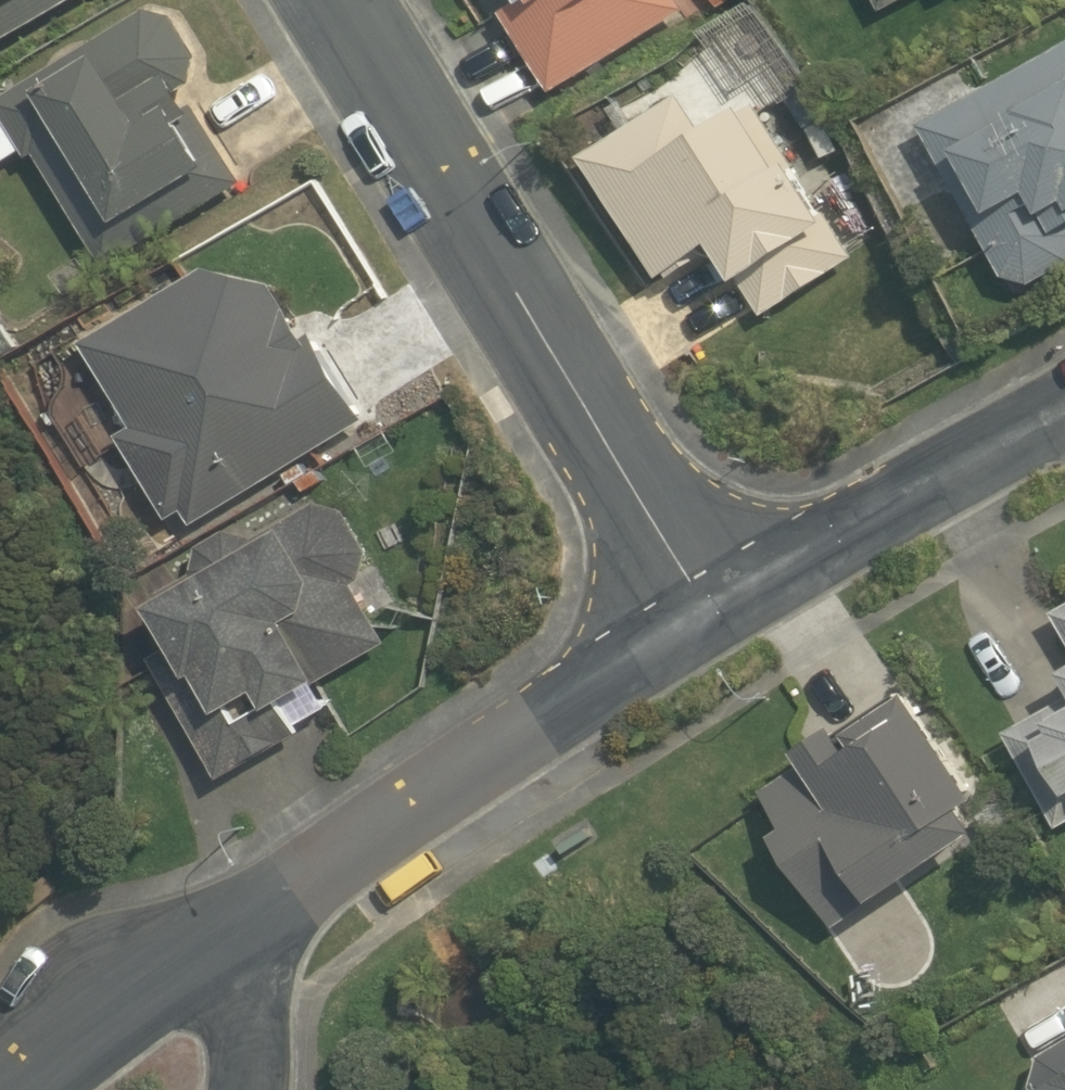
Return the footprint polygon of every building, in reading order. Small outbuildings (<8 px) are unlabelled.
[(81,0),(0,0),(0,46),(81,0)] [(513,15),(558,91),(692,11),(685,0),(538,0),(513,15)] [(890,14),(917,0),(882,0),(890,14)] [(157,12),(2,105),(36,161),(44,156),(110,265),(247,182),(191,89),(200,84),(206,58),(184,20),(157,12)] [(928,128),(1012,278),(1040,286),(1064,273),(1064,52),(928,128)] [(766,106),(715,137),(691,98),(591,159),(667,281),(677,275),(680,280),(732,249),(771,313),(858,259),(838,228),(843,225),(806,165),(803,167),(766,106)] [(199,528),(373,422),(320,336),(313,340),(279,287),(214,270),(89,347),(139,429),(125,439),(176,521),(191,513),(199,528)] [(164,608),(185,645),(158,660),(228,783),(310,736),(307,729),(341,710),(331,692),(342,685),(339,681),(398,647),(364,587),(371,583),(375,553),(355,514),(330,507),(266,541),(240,533),(207,552),(201,578),(168,597),(172,604),(164,608)] [(886,903),(889,905),(998,835),(984,812),(994,805),(923,694),(854,738),(847,726),(804,754),(811,765),(767,793),(791,831),(781,837),(842,931),(886,903)] [(1014,734),(1064,824),(1064,705),(1014,734)] [(1053,1059),(1042,1089),(1064,1089),(1064,1051),(1053,1059)]
